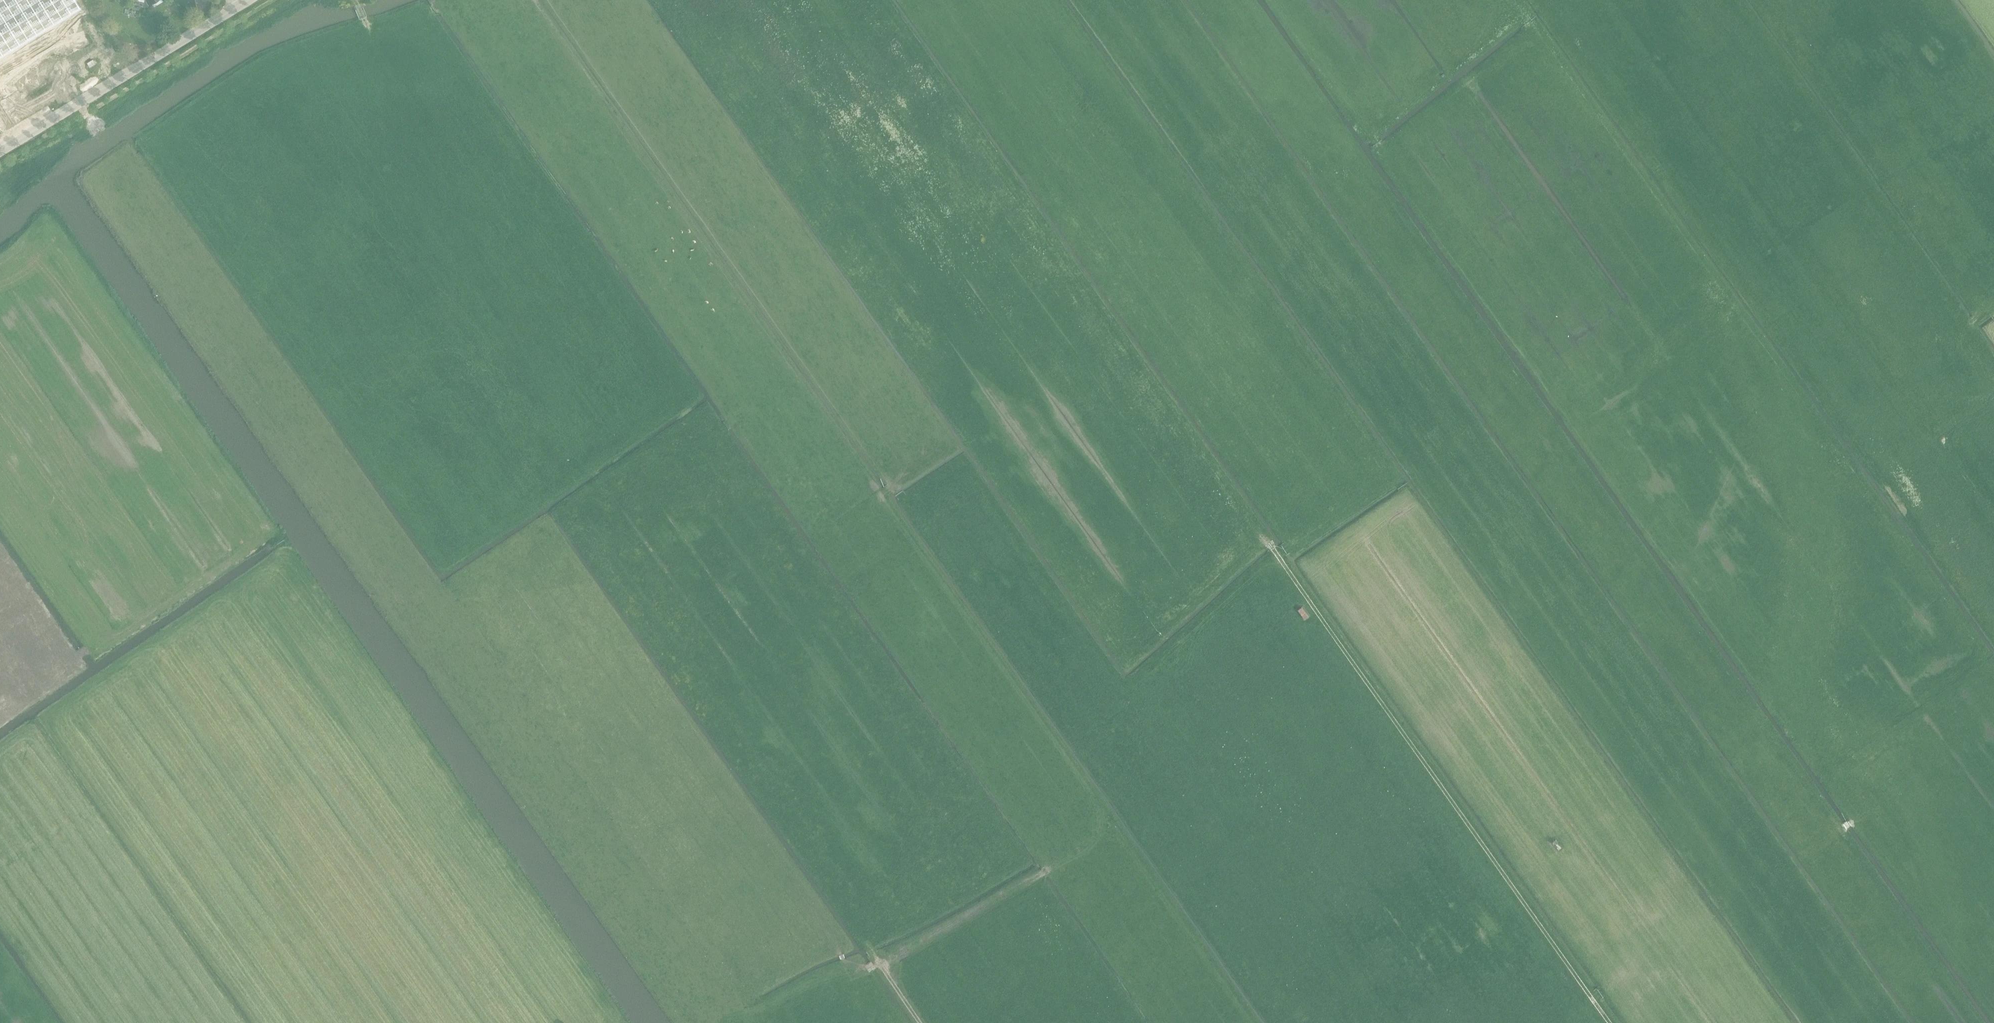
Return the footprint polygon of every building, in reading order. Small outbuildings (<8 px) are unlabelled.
[(82,7),(78,0),(0,0),(0,56),(82,7)] [(97,63),(95,59),(88,63),(91,67),(97,63)]
